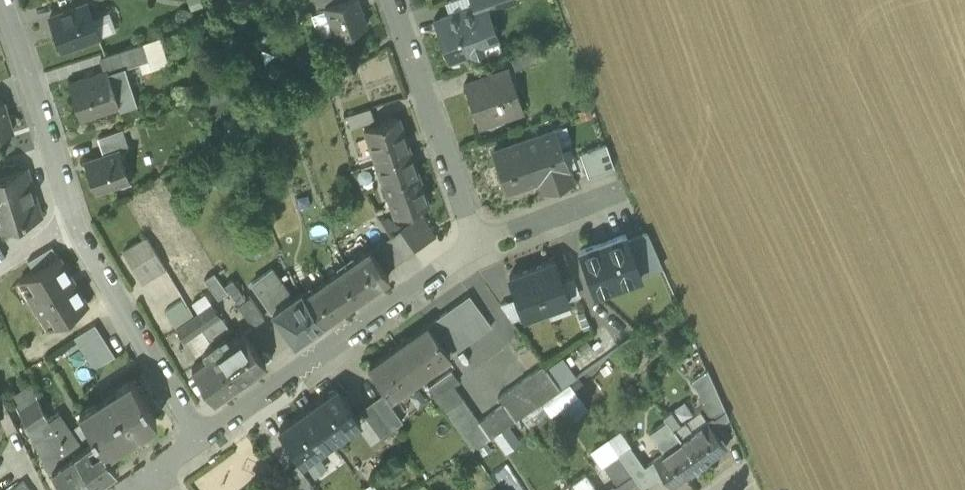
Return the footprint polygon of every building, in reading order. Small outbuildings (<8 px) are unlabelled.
[(318,9),(326,7),(326,6),(342,0),(315,0),(318,9)] [(336,36),(366,26),(357,0),(342,0),(326,6),(326,7),(335,32),(336,36)] [(474,7),(472,0),(449,0),(444,2),(449,16),(474,7)] [(487,10),(513,1),(513,0),(472,0),(474,7),(485,3),(487,10)] [(51,16),(63,48),(99,35),(92,16),(87,2),(51,16)] [(436,20),(450,60),(483,48),(481,42),(496,37),(487,10),(485,3),(474,7),(449,16),(436,20)] [(335,32),(326,7),(318,9),(310,12),(319,37),(335,32)] [(92,16),(99,35),(116,28),(109,9),(92,16)] [(160,37),(143,42),(148,60),(140,63),(143,72),(169,64),(160,37)] [(481,42),(483,48),(498,43),(496,37),(481,42)] [(108,71),(109,73),(123,68),(140,63),(148,60),(143,42),(101,56),(106,71),(108,71)] [(123,68),(109,73),(119,106),(120,109),(134,104),(123,68)] [(463,84),(478,126),(524,110),(509,69),(463,84)] [(80,118),(119,106),(109,73),(108,71),(106,71),(68,83),(80,118)] [(13,131),(3,100),(0,101),(0,135),(13,131)] [(347,116),(351,129),(374,120),(370,108),(347,116)] [(365,128),(377,163),(410,152),(398,117),(365,128)] [(567,126),(555,130),(561,145),(572,141),(567,126)] [(99,137),(105,154),(120,149),(120,150),(128,148),(122,129),(99,137)] [(493,152),(506,191),(550,177),(554,188),(572,182),(568,170),(569,169),(561,145),(555,130),(493,152)] [(580,153),(589,176),(614,167),(606,144),(580,153)] [(84,161),(94,191),(130,179),(120,150),(120,149),(105,154),(84,161)] [(422,187),(410,152),(377,163),(389,198),(422,187)] [(6,225),(40,215),(26,170),(0,178),(0,205),(6,225)] [(428,205),(422,187),(389,198),(395,216),(428,205)] [(401,231),(405,228),(388,215),(380,220),(391,238),(401,231)] [(423,216),(411,224),(425,244),(436,236),(423,216)] [(415,251),(425,244),(411,224),(405,228),(401,231),(415,251)] [(405,258),(415,251),(401,231),(391,238),(405,258)] [(628,240),(637,266),(658,258),(647,233),(628,240)] [(580,251),(593,286),(638,270),(637,266),(628,240),(626,235),(580,251)] [(124,252),(142,282),(166,268),(148,238),(124,252)] [(395,265),(405,258),(391,238),(381,245),(395,265)] [(385,271),(395,265),(381,245),(371,251),(385,271)] [(28,261),(34,271),(58,257),(52,246),(28,261)] [(369,249),(347,264),(366,292),(388,276),(385,271),(371,251),(369,249)] [(22,278),(51,326),(88,305),(59,256),(58,257),(34,271),(22,278)] [(554,260),(532,268),(546,308),(567,301),(569,300),(562,282),(554,260)] [(367,292),(366,292),(347,264),(326,279),(345,307),(367,292)] [(523,317),(546,308),(532,268),(509,276),(517,298),(523,317)] [(292,298),(272,269),(252,283),(272,311),(292,298)] [(638,270),(593,286),(595,291),(640,275),(638,270)] [(205,279),(218,299),(228,292),(214,272),(205,279)] [(49,328),(51,326),(22,278),(20,279),(49,328)] [(562,282),(569,300),(580,296),(573,278),(562,282)] [(224,285),(238,304),(246,299),(232,279),(224,285)] [(323,322),(345,307),(326,279),(304,294),(323,322)] [(272,311),(294,343),(323,322),(304,294),(301,291),(292,298),(272,311)] [(199,313),(212,304),(205,294),(192,304),(199,313)] [(428,324),(439,339),(442,337),(480,310),(469,294),(428,324)] [(238,304),(252,326),(264,317),(249,296),(246,299),(238,304)] [(511,321),(523,317),(517,298),(501,304),(511,321)] [(163,312),(176,329),(194,317),(182,299),(163,312)] [(567,301),(546,308),(550,320),(572,312),(567,301)] [(199,313),(194,317),(202,328),(220,316),(220,315),(212,304),(199,313)] [(442,337),(454,353),(492,326),(480,310),(442,337)] [(227,326),(220,316),(202,328),(210,339),(227,326)] [(184,341),(202,328),(194,317),(176,329),(184,341)] [(74,337),(95,369),(115,356),(95,324),(74,337)] [(428,324),(398,345),(420,377),(444,360),(450,355),(439,339),(428,324)] [(209,347),(214,344),(210,339),(202,328),(184,341),(196,357),(209,347)] [(225,336),(214,344),(240,381),(266,363),(244,332),(229,342),(225,336)] [(214,400),(240,381),(214,344),(209,347),(213,353),(192,368),(214,400)] [(390,398),(420,377),(398,345),(368,366),(390,398)] [(563,357),(545,368),(560,389),(569,383),(577,377),(563,357)] [(420,377),(472,451),(493,435),(509,425),(520,416),(540,403),(560,389),(545,368),(543,365),(497,398),(501,404),(478,421),(453,385),(459,381),(444,360),(420,377)] [(714,418),(725,411),(707,370),(692,380),(704,398),(702,400),(714,418)] [(79,412),(96,438),(106,453),(156,421),(131,380),(79,412)] [(560,389),(540,403),(548,414),(550,417),(559,410),(579,397),(569,383),(560,389)] [(12,395),(20,409),(37,397),(31,384),(12,395)] [(338,388),(309,409),(329,438),(342,429),(344,433),(361,421),(338,388)] [(428,400),(419,388),(409,394),(418,407),(428,400)] [(383,395),(373,403),(391,429),(402,421),(383,395)] [(38,426),(48,419),(37,397),(20,409),(31,432),(32,432),(38,427),(38,426)] [(589,411),(579,397),(559,410),(569,425),(589,411)] [(380,437),(391,429),(373,403),(362,411),(367,418),(380,437)] [(540,403),(520,416),(529,428),(548,414),(540,403)] [(316,448),(329,438),(309,409),(279,430),(302,463),(318,452),(316,448)] [(685,421),(693,432),(708,422),(701,411),(685,421)] [(714,418),(708,422),(719,438),(725,434),(718,424),(728,418),(725,411),(714,418)] [(59,412),(48,419),(73,454),(74,453),(83,447),(59,412)] [(667,419),(682,441),(699,466),(726,447),(719,438),(708,422),(693,432),(685,421),(680,425),(671,413),(665,417),(667,419)] [(380,437),(367,418),(357,425),(370,444),(380,437)] [(94,485),(74,453),(73,454),(48,419),(38,426),(38,427),(32,432),(51,470),(52,470),(65,489),(87,489),(94,485)] [(682,441),(667,419),(649,432),(664,453),(682,441)] [(521,443),(509,425),(493,435),(506,453),(521,443)] [(608,438),(618,454),(631,445),(620,430),(608,438)] [(83,447),(74,453),(94,485),(116,469),(106,453),(96,438),(83,447)] [(618,454),(608,438),(590,450),(600,466),(603,464),(618,454)] [(671,485),(699,466),(682,441),(664,453),(654,460),(662,472),(671,485)] [(633,475),(641,487),(662,472),(654,460),(645,466),(631,445),(618,454),(633,475)] [(603,464),(618,486),(621,484),(633,475),(618,454),(603,464)] [(320,457),(306,467),(314,479),(329,469),(320,457)] [(298,489),(315,489),(316,489),(298,464),(286,473),(298,489)] [(584,474),(568,485),(571,489),(596,489),(584,474)] [(625,489),(636,489),(641,487),(633,475),(621,484),(625,489)] [(23,481),(10,489),(30,489),(23,481)] [(373,482),(364,488),(365,489),(378,489),(373,482)]
